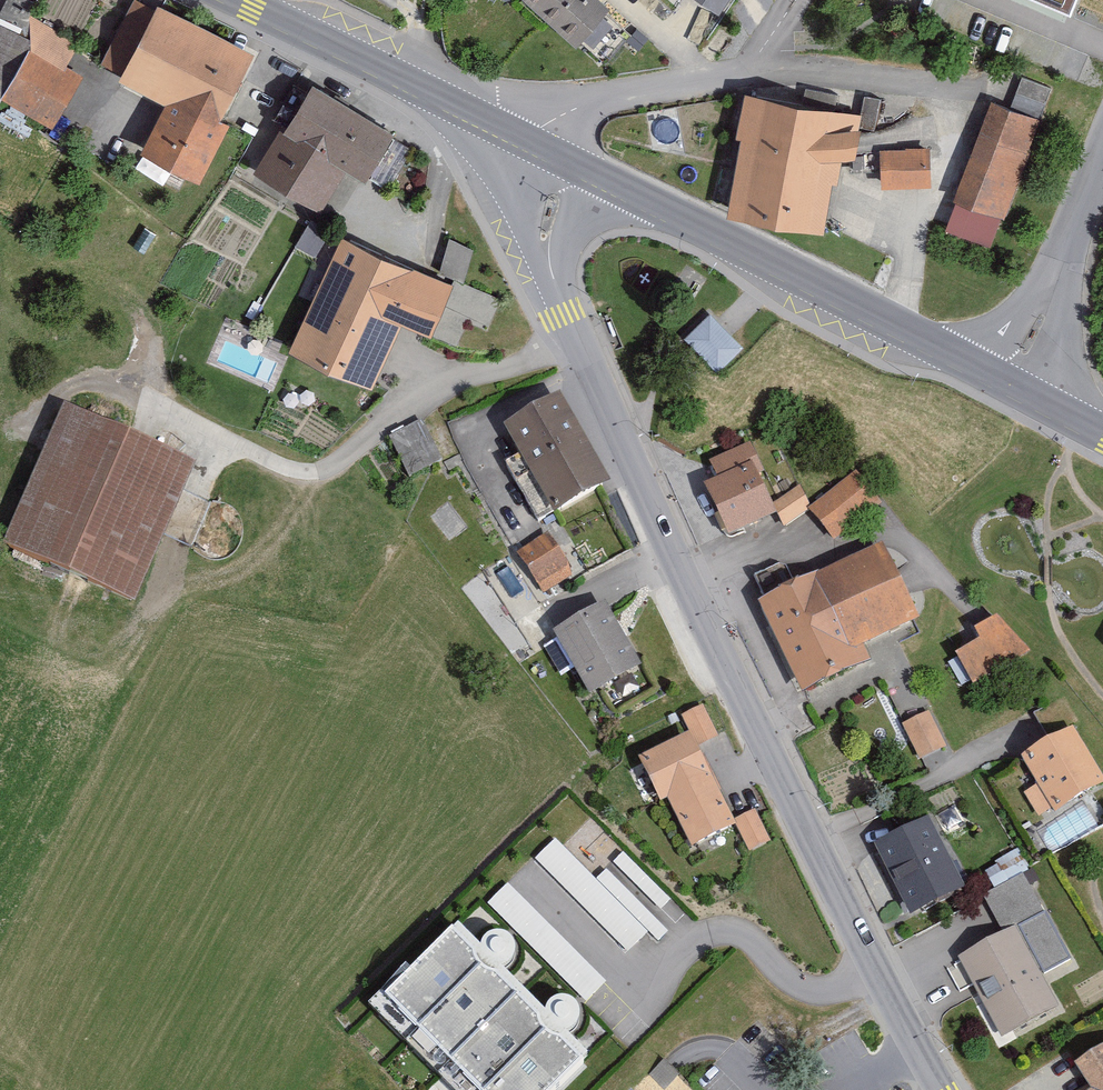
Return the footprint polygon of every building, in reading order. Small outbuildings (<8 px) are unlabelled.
[(44,127),(78,64),(58,54),(73,33),(20,3),(22,0),(0,0),(0,100),(44,127)] [(575,52),(593,34),(610,13),(596,0),(521,0),(575,52)] [(720,14),(729,0),(698,0),(720,14)] [(1070,23),(1079,0),(1017,0),(1070,23)] [(247,59),(136,3),(105,64),(127,75),(124,83),(170,106),(146,154),(196,180),(222,128),(215,124),(247,59)] [(1011,100),(1041,113),(1054,84),(1024,71),(1011,100)] [(392,138),(314,92),(286,140),(281,137),(259,174),(316,208),(341,166),(366,181),(392,138)] [(740,143),(727,222),(824,238),(832,187),(838,188),(842,163),(855,161),(861,133),(859,133),(862,117),(744,97),(736,143),(740,143)] [(1039,121),(991,104),(954,204),(1003,222),(1039,121)] [(931,190),(929,150),(880,152),(881,192),(931,190)] [(438,268),(462,278),(476,244),(452,234),(438,268)] [(453,288),(342,238),(288,357),(370,394),(400,326),(429,339),(453,288)] [(743,349),(711,314),(685,341),(718,375),(743,349)] [(613,477),(561,388),(504,422),(556,510),(613,477)] [(65,394),(0,536),(0,543),(133,603),(200,456),(65,394)] [(386,432),(407,475),(444,457),(423,414),(386,432)] [(750,452),(700,469),(725,525),(766,508),(773,521),(800,505),(825,532),(882,493),(852,456),(806,490),(793,471),(771,485),(750,452)] [(882,528),(756,585),(801,684),(865,655),(859,642),(922,613),(882,528)] [(543,529),(510,555),(541,594),(574,568),(543,529)] [(1030,646),(990,604),(963,617),(975,631),(945,647),(962,681),(1030,646)] [(642,672),(605,610),(579,630),(553,643),(589,706),(616,691),(642,672)] [(719,730),(698,686),(661,703),(669,719),(628,738),(679,847),(728,824),(737,843),(760,832),(745,799),(724,809),(693,743),(719,730)] [(946,741),(918,696),(891,711),(912,755),(946,741)] [(1021,754),(1038,783),(1024,792),(1037,815),(1052,806),(1054,811),(1102,783),(1102,774),(1074,723),(1021,754)] [(964,884),(928,815),(875,842),(911,911),(964,884)] [(534,856),(633,953),(665,921),(607,864),(595,876),(554,835),(534,856)] [(1059,1005),(1042,973),(1069,959),(1022,872),(981,894),(1002,932),(957,956),(1000,1036),(1059,1005)] [(486,901),(586,998),(607,977),(506,880),(486,901)] [(369,1000),(454,1089),(555,1089),(587,1059),(454,919),(369,1000)] [(1090,1046),(1074,1058),(1090,1084),(1083,1089),(1081,1086),(1074,1089),(1102,1089),(1102,1040),(1090,1046)]
